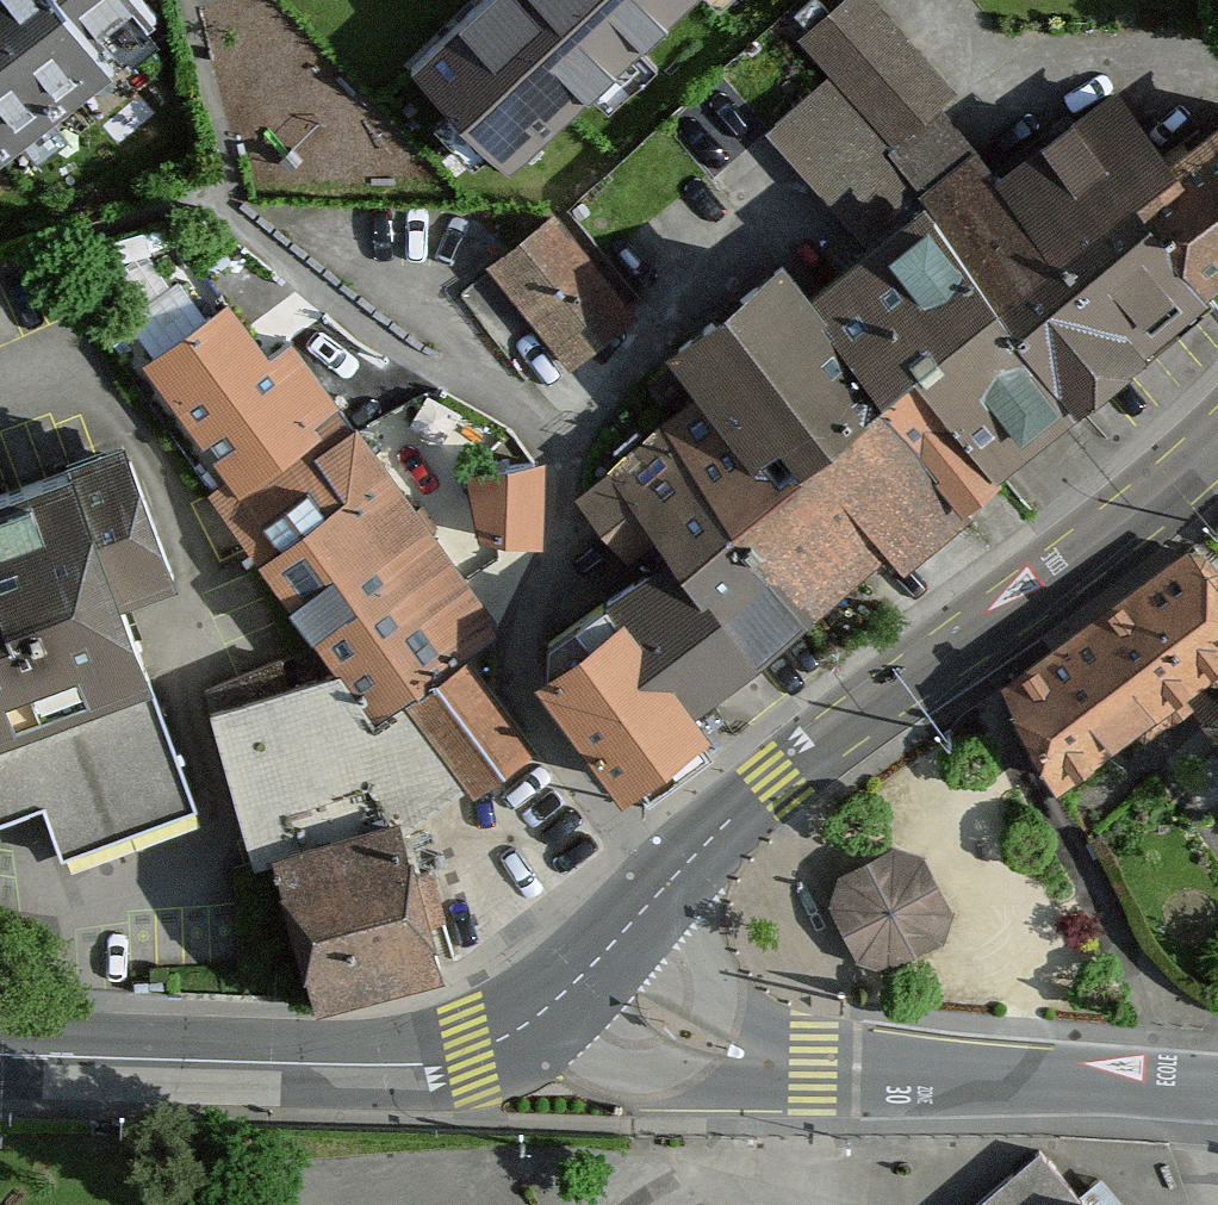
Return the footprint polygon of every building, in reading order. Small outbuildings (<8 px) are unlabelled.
[(157,25),(137,0),(0,0),(0,152),(157,25)] [(403,76),(501,184),(710,0),(484,0),(403,76)] [(866,0),(847,0),(805,37),(834,70),(896,140),(936,105),(949,93),(866,0)] [(896,140),(834,70),(774,124),(885,252),(934,214),(928,204),(980,158),(936,105),(896,140)] [(934,214),(1082,409),(1212,299),(1145,224),(1190,190),(1173,168),(1116,97),(1004,183),(980,158),(928,204),(934,214)] [(1212,299),(1217,294),(1217,136),(1173,168),(1190,190),(1145,224),(1212,299)] [(604,602),(683,704),(801,616),(949,489),(961,505),(1082,409),(934,214),(885,252),(814,306),(783,266),(681,348),(711,388),(591,493),(651,572),(604,602)] [(496,266),(572,361),(630,315),(554,220),(496,266)] [(227,302),(152,359),(244,485),(307,441),(318,455),(353,432),(331,402),(333,399),(290,341),(267,358),(227,302)] [(402,703),(465,784),(526,737),(463,650),(495,625),(426,529),(435,524),(422,507),(414,513),(355,430),(353,432),(318,455),(307,441),(244,485),(226,497),(249,528),(243,534),(338,671),(378,721),(402,703)] [(42,801),(64,852),(194,805),(118,597),(173,576),(128,461),(74,480),(69,468),(0,494),(0,818),(42,801)] [(533,462),(466,472),(480,535),(531,542),(533,462)] [(1011,683),(1060,780),(1204,675),(1217,677),(1217,591),(1214,585),(1215,571),(1195,544),(1011,683)] [(631,776),(650,799),(694,766),(683,752),(706,733),(683,704),(604,602),(549,643),(548,678),(622,781),(631,776)] [(278,857),(402,831),(465,784),(402,703),(378,721),(338,671),(211,707),(254,863),(278,857)] [(402,831),(278,857),(318,1000),(456,961),(430,869),(414,874),(402,831)] [(894,851),(839,880),(830,909),(857,962),(890,971),(942,943),(951,915),(923,860),(894,851)] [(1040,1147),(973,1204),(1089,1204),(1040,1147)]
